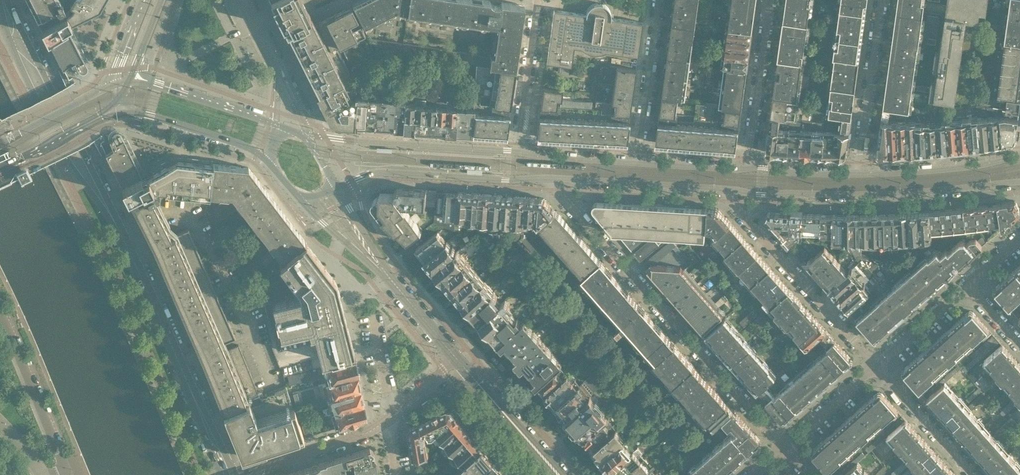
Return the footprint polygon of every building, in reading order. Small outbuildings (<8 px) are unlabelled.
[(37,17),(42,15),(45,22),(44,22),(45,23),(61,15),(64,20),(65,24),(70,22),(100,8),(104,0),(29,0),(37,17)] [(298,0),(269,0),(269,1),(269,2),(269,4),(270,4),(272,4),(277,13),(282,22),(281,22),(280,24),(280,25),(281,26),(282,27),(283,27),(284,27),(285,30),(318,93),(316,94),(316,96),(316,98),(318,100),(319,102),(321,104),(321,106),(322,108),(323,110),(329,120),(330,121),(331,123),(334,123),(335,124),(354,125),(355,85),(350,74),(378,60),(351,6),(311,26),(304,11),(299,2),(298,0)] [(415,0),(363,0),(353,5),(364,26),(403,6),(402,11),(413,13),(415,0)] [(403,43),(371,38),(382,60),(400,52),(428,55),(427,68),(435,68),(436,55),(459,58),(458,60),(475,63),(515,68),(515,67),(513,58),(516,58),(523,12),(524,5),(512,3),(508,3),(488,0),(415,0),(413,13),(498,25),(493,54),(490,53),(490,57),(477,53),(403,43)] [(673,22),(695,25),(699,0),(675,0),(673,22)] [(729,26),(753,29),(757,0),(733,0),(729,26)] [(810,3),(811,3),(792,0),(787,0),(784,17),(808,20),(810,3)] [(855,0),(841,0),(840,7),(866,10),(867,2),(855,0)] [(917,0),(898,0),(898,2),(897,7),(923,11),(924,6),(924,1),(917,0)] [(939,50),(935,50),(933,66),(937,66),(935,79),(931,79),(929,94),(954,98),(965,18),(977,19),(978,10),(985,11),(986,0),(949,0),(944,37),(941,36),(939,50)] [(1019,42),(1019,0),(1010,0),(1005,39),(1002,39),(1004,39),(1019,42)] [(605,51),(637,55),(642,22),(616,18),(610,17),(610,13),(609,9),(606,5),(602,3),(598,3),(593,4),(590,6),(587,9),(585,14),(554,9),(546,62),(571,65),(574,46),(581,47),(585,50),(589,52),(595,53),(599,53),(605,51)] [(866,10),(840,7),(836,35),(862,39),(866,10)] [(923,11),(897,7),(893,34),(919,37),(923,11)] [(703,51),(707,52),(712,10),(708,9),(703,51)] [(67,26),(65,24),(64,20),(61,15),(45,23),(41,25),(63,68),(71,64),(75,72),(78,71),(79,72),(81,73),(84,73),(86,72),(88,70),(88,67),(67,26)] [(808,20),(784,17),(779,57),(802,60),(803,60),(808,20)] [(695,25),(673,22),(668,54),(691,58),(695,25)] [(753,29),(729,26),(727,25),(725,35),(751,39),(753,29)] [(919,37),(893,34),(890,57),(916,60),(918,44),(919,37)] [(751,39),(725,35),(724,45),(750,49),(751,39)] [(862,39),(836,35),(834,55),(835,55),(860,58),(862,39)] [(1004,39),(1005,40),(1003,51),(1019,53),(1019,42),(1004,39)] [(750,49),(724,45),(723,54),(749,57),(750,49)] [(1003,51),(1002,62),(1019,64),(1019,53),(1003,51)] [(685,97),(691,58),(668,54),(663,94),(679,96),(685,97)] [(749,57),(723,54),(722,64),(725,65),(747,67),(749,57)] [(860,58),(835,55),(831,83),(856,86),(860,58)] [(802,60),(779,57),(774,94),(797,97),(802,60)] [(890,57),(887,81),(913,84),(916,60),(890,57)] [(1002,62),(1000,73),(1019,75),(1019,64),(1002,62)] [(515,68),(475,63),(473,106),(471,133),(506,135),(515,68)] [(598,80),(601,80),(603,67),(609,68),(609,65),(600,64),(598,80)] [(747,67),(725,65),(719,105),(742,108),(747,67)] [(616,66),(615,75),(634,78),(636,69),(616,66)] [(1000,73),(999,84),(1019,87),(1019,75),(1000,73)] [(633,87),(634,78),(615,75),(613,84),(633,87)] [(433,130),(437,81),(432,80),(431,95),(426,95),(426,97),(425,97),(423,130),(433,130)] [(443,131),(446,98),(440,98),(441,81),(437,81),(433,130),(443,131)] [(913,84),(887,81),(883,104),(909,108),(913,84)] [(852,115),(856,86),(831,83),(831,84),(829,102),(827,102),(826,112),(840,114),(852,115)] [(632,96),(633,87),(613,84),(612,93),(632,96)] [(999,84),(997,95),(1007,97),(1019,98),(1019,87),(999,84)] [(413,129),(415,87),(405,86),(405,96),(404,96),(404,99),(402,128),(413,129)] [(423,130),(425,97),(425,87),(415,87),(413,129),(423,130)] [(625,141),(629,115),(598,108),(560,106),(562,89),(543,87),(538,121),(535,137),(625,141)] [(630,105),(632,96),(612,93),(611,102),(630,105)] [(736,149),(742,108),(719,105),(696,102),(694,121),(721,123),(721,126),(710,124),(710,125),(699,123),(699,124),(688,123),(677,122),(674,122),(674,114),(676,114),(679,96),(663,94),(656,143),(736,149)] [(811,119),(813,100),(806,99),(797,97),(774,94),(771,114),(780,115),(802,118),(811,119)] [(366,95),(356,95),(354,125),(364,126),(366,95)] [(375,96),(366,95),(364,126),(374,126),(375,96)] [(1000,98),(981,95),(979,103),(998,106),(1000,98)] [(385,97),(375,96),(374,126),(383,127),(385,97)] [(394,98),(385,97),(383,127),(392,128),(394,98)] [(1007,97),(1005,107),(1006,107),(1019,109),(1019,104),(1019,98),(1007,97)] [(404,99),(394,98),(392,128),(402,128),(404,99)] [(456,98),(446,98),(443,131),(454,131),(456,105),(456,98)] [(629,115),(630,105),(611,102),(595,100),(595,106),(598,106),(598,108),(629,115)] [(986,114),(985,104),(980,104),(976,104),(972,105),(973,115),(977,115),(986,114)] [(1005,114),(1006,107),(1005,107),(985,104),(986,114),(977,115),(977,116),(987,115),(998,114),(1005,114)] [(464,106),(456,105),(454,131),(462,132),(464,106)] [(473,106),(464,106),(462,132),(471,133),(473,106)] [(949,108),(950,116),(951,121),(956,120),(962,120),(962,115),(966,114),(966,113),(967,113),(967,106),(949,108)] [(883,107),(881,120),(877,151),(880,154),(889,153),(888,121),(890,107),(883,107)] [(1019,109),(1006,107),(1005,114),(998,114),(1000,142),(1013,140),(1016,137),(1019,109)] [(907,152),(906,120),(906,113),(905,109),(896,108),(897,118),(897,120),(898,153),(907,152)] [(935,110),(936,120),(938,150),(948,149),(946,117),(945,109),(935,110)] [(927,151),(925,118),(925,111),(915,112),(915,119),(915,124),(916,151),(927,151)] [(938,150),(936,120),(932,120),(931,111),(927,111),(925,111),(925,118),(927,151),(938,150)] [(980,145),(977,118),(972,118),(971,113),(966,114),(969,146),(980,145)] [(778,152),(779,128),(780,115),(771,114),(769,127),(766,148),(769,151),(778,152)] [(852,115),(840,114),(838,130),(850,130),(852,115)] [(969,146),(966,114),(962,115),(962,120),(956,120),(959,147),(969,146)] [(998,114),(987,115),(990,143),(1000,142),(998,114)] [(987,115),(977,116),(977,118),(980,145),(990,143),(987,115)] [(951,121),(950,116),(946,117),(948,149),(959,147),(956,120),(951,121)] [(812,153),(813,130),(814,120),(811,119),(802,118),(802,129),(801,153),(812,153)] [(835,154),(836,130),(836,119),(826,118),(825,129),(824,129),(824,130),(823,154),(835,154)] [(916,151),(915,124),(915,119),(906,120),(907,152),(916,151)] [(823,154),(824,130),(824,129),(824,124),(820,124),(820,121),(814,120),(813,130),(812,153),(823,154)] [(897,120),(888,121),(889,153),(898,153),(897,120)] [(790,128),(779,128),(778,152),(789,152),(790,128)] [(801,153),(802,129),(790,128),(789,152),(801,153)] [(847,152),(850,130),(838,130),(836,130),(835,154),(844,154),(847,152)] [(141,175),(125,143),(121,133),(118,132),(116,132),(113,133),(112,135),(112,138),(112,139),(109,140),(113,149),(105,153),(121,185),(141,175)] [(209,192),(213,163),(176,159),(147,174),(149,178),(144,180),(146,185),(153,198),(159,195),(158,195),(159,187),(209,192)] [(234,198),(258,179),(248,167),(225,164),(222,164),(217,163),(213,163),(209,192),(209,194),(228,195),(228,194),(232,195),(234,198)] [(21,179),(30,175),(26,166),(17,171),(21,179)] [(155,202),(153,198),(146,185),(144,180),(141,175),(121,185),(127,196),(131,194),(135,202),(134,202),(134,203),(132,204),(134,208),(136,212),(135,212),(152,245),(194,343),(201,359),(222,410),(248,400),(249,399),(259,395),(238,344),(228,349),(225,342),(235,337),(188,228),(171,236),(171,235),(167,228),(170,226),(157,201),(155,202)] [(249,217),(273,199),(258,179),(234,198),(249,217)] [(425,197),(436,198),(436,189),(398,188),(395,190),(394,194),(403,204),(425,206),(425,197)] [(445,213),(446,191),(436,189),(436,198),(436,207),(435,210),(440,210),(440,213),(445,213)] [(456,217),(458,192),(446,191),(445,213),(445,216),(456,217)] [(469,193),(458,192),(456,217),(463,218),(463,220),(467,220),(469,193)] [(402,205),(403,204),(394,194),(380,193),(380,196),(378,196),(374,199),(373,199),(373,200),(372,201),(372,202),(372,203),(372,204),(373,205),(383,219),(407,241),(422,231),(402,205)] [(480,194),(469,193),(467,220),(478,221),(480,194)] [(492,194),(480,194),(478,221),(489,222),(492,194)] [(503,195),(492,194),(489,222),(501,223),(503,195)] [(512,223),(514,196),(503,195),(501,223),(512,223)] [(538,225),(556,210),(546,199),(543,198),(514,196),(512,223),(512,224),(528,225),(528,220),(534,221),(535,221),(538,225)] [(288,218),(273,199),(249,217),(264,237),(288,218)] [(708,207),(609,201),(598,200),(597,200),(595,201),(594,202),(593,203),(593,204),(593,205),(593,206),(593,207),(594,207),(594,208),(614,231),(616,231),(640,260),(659,244),(659,243),(666,237),(666,234),(705,236),(706,228),(708,207)] [(1001,203),(997,203),(999,223),(1000,223),(1001,227),(1001,228),(1005,224),(1005,219),(1012,218),(1019,211),(1015,200),(1001,203)] [(997,203),(985,205),(988,225),(999,223),(997,203)] [(985,205),(974,206),(977,226),(988,225),(985,205)] [(974,206),(963,208),(965,228),(977,226),(974,206)] [(716,207),(708,207),(706,228),(710,228),(716,234),(730,222),(718,208),(716,207)] [(963,208),(952,209),(954,229),(965,228),(963,208)] [(952,209),(940,210),(942,230),(954,229),(952,209)] [(455,229),(456,217),(445,216),(445,213),(440,213),(440,210),(435,210),(435,218),(434,221),(455,229)] [(556,210),(538,225),(538,226),(539,226),(561,250),(578,235),(556,210)] [(940,210),(929,211),(931,231),(942,230),(940,210)] [(929,211),(918,212),(920,240),(931,239),(931,231),(929,211)] [(766,217),(783,237),(791,230),(791,213),(768,212),(766,217)] [(907,212),(898,213),(899,242),(909,241),(909,240),(907,212)] [(918,212),(907,212),(909,240),(920,240),(918,212)] [(803,213),(791,213),(791,230),(783,237),(789,243),(795,238),(794,237),(797,234),(797,231),(803,231),(803,213)] [(822,214),(803,213),(803,231),(821,231),(822,214)] [(889,213),(879,214),(880,242),(890,242),(889,213)] [(898,213),(889,213),(890,242),(899,242),(898,213)] [(833,214),(822,214),(821,231),(821,233),(826,234),(826,231),(833,232),(833,214)] [(845,214),(833,214),(833,232),(833,240),(845,239),(845,214)] [(845,214),(845,239),(845,240),(853,240),(853,243),(861,243),(861,214),(845,214)] [(870,214),(861,214),(861,243),(871,243),(870,214)] [(879,214),(870,214),(871,243),(880,242),(879,214)] [(304,240),(288,218),(264,237),(280,258),(281,258),(304,240)] [(501,230),(501,223),(489,222),(478,221),(477,230),(474,229),(474,235),(482,236),(482,231),(489,231),(489,238),(523,240),(526,237),(528,235),(531,232),(530,230),(535,221),(534,221),(528,220),(528,225),(512,224),(512,231),(501,230)] [(730,222),(716,234),(713,237),(727,252),(744,237),(730,222)] [(417,248),(425,259),(446,242),(438,231),(417,248)] [(578,235),(561,250),(582,274),(600,260),(578,235)] [(452,237),(446,242),(425,259),(427,260),(426,262),(427,264),(430,264),(434,269),(457,249),(453,245),(452,246),(450,245),(453,243),(452,242),(454,240),(452,237)] [(526,237),(523,240),(567,290),(570,287),(526,237)] [(770,267),(757,253),(744,237),(727,252),(725,254),(739,269),(752,283),(770,267)] [(649,258),(653,263),(654,263),(673,247),(678,252),(681,250),(671,239),(649,258)] [(811,254),(816,250),(806,239),(801,243),(811,254)] [(946,277),(982,245),(976,239),(969,240),(965,243),(962,240),(957,241),(952,245),(951,244),(940,253),(937,250),(928,257),(946,277)] [(335,280),(333,277),(305,241),(304,240),(281,258),(282,259),(279,261),(297,285),(298,287),(300,294),(272,301),(274,310),(273,311),(277,324),(278,324),(280,333),(308,326),(310,332),(314,331),(321,359),(330,357),(330,358),(344,354),(344,353),(353,351),(335,280)] [(805,260),(810,256),(800,244),(795,249),(805,260)] [(530,251),(525,245),(515,255),(520,261),(530,251)] [(825,246),(806,263),(829,288),(847,271),(825,246)] [(900,248),(901,256),(909,253),(909,247),(900,248)] [(457,249),(434,269),(437,273),(436,273),(441,279),(442,278),(443,279),(467,259),(457,249)] [(709,262),(718,255),(714,250),(705,258),(709,262)] [(946,277),(928,257),(927,256),(903,277),(922,298),(946,277)] [(534,257),(524,265),(531,273),(537,267),(535,266),(540,261),(537,258),(536,257),(534,257)] [(715,270),(724,262),(720,257),(711,265),(715,270)] [(904,258),(899,262),(907,270),(911,266),(904,258)] [(467,259),(443,279),(447,284),(446,285),(450,290),(451,289),(452,290),(476,270),(467,259)] [(847,271),(829,288),(842,302),(874,273),(861,259),(847,271)] [(656,360),(675,344),(600,260),(582,274),(583,276),(582,277),(623,323),(615,329),(618,333),(626,326),(656,360)] [(738,300),(702,260),(699,262),(735,303),(738,300)] [(653,265),(652,264),(648,268),(704,331),(704,330),(723,313),(681,266),(653,265)] [(893,273),(886,265),(881,269),(889,277),(893,273)] [(899,275),(904,271),(898,266),(894,270),(899,275)] [(770,267),(752,283),(770,304),(789,288),(770,267)] [(880,268),(874,273),(842,302),(848,310),(858,301),(879,283),(880,284),(888,277),(880,268)] [(995,287),(995,291),(1010,308),(1018,301),(1016,300),(1019,296),(1019,274),(1015,269),(995,287)] [(476,270),(452,290),(455,294),(460,300),(461,299),(461,300),(485,280),(476,270)] [(922,298),(903,277),(880,298),(898,319),(922,298)] [(485,280),(461,300),(465,304),(464,305),(469,311),(470,310),(471,311),(494,290),(485,280)] [(806,308),(801,301),(789,288),(770,304),(769,306),(780,319),(781,318),(787,325),(806,308)] [(494,290),(471,311),(480,322),(502,302),(505,299),(500,293),(498,295),(494,290)] [(522,323),(519,318),(523,314),(508,297),(505,299),(502,302),(480,322),(500,343),(522,323)] [(898,319),(880,298),(864,312),(883,333),(898,319)] [(858,301),(848,310),(856,319),(864,312),(858,304),(860,303),(858,301)] [(613,342),(618,338),(587,304),(583,308),(613,342)] [(606,308),(602,311),(615,325),(618,322),(606,308)] [(744,326),(758,313),(754,308),(740,321),(744,326)] [(819,322),(813,315),(806,308),(787,325),(800,339),(798,341),(802,338),(819,322)] [(968,310),(948,329),(965,348),(980,335),(981,335),(989,329),(972,310),(968,310)] [(758,325),(762,322),(767,317),(763,312),(754,320),(758,325)] [(883,333),(864,312),(856,319),(873,338),(877,338),(883,333)] [(723,352),(742,335),(725,316),(706,333),(723,352)] [(522,323),(500,343),(504,348),(507,344),(513,351),(535,331),(526,320),(522,323)] [(819,322),(802,338),(805,341),(803,343),(805,346),(808,346),(819,336),(826,330),(819,322)] [(932,343),(925,349),(942,369),(965,348),(948,329),(932,343)] [(826,330),(819,336),(827,346),(834,339),(826,330)] [(535,331),(513,351),(518,357),(515,360),(518,364),(544,341),(535,331)] [(731,362),(750,345),(742,335),(723,352),(731,362)] [(996,338),(993,335),(970,355),(973,358),(996,338)] [(963,368),(966,371),(999,342),(996,338),(963,368)] [(850,356),(834,339),(827,346),(829,347),(845,366),(849,363),(850,356)] [(544,341),(518,364),(522,369),(526,366),(532,372),(554,352),(544,341)] [(667,377),(688,359),(675,344),(656,360),(654,362),(667,377)] [(1002,344),(984,360),(1003,382),(1019,367),(1019,364),(1002,344)] [(763,359),(750,345),(731,362),(744,376),(763,359)] [(829,347),(802,371),(818,390),(845,366),(829,347)] [(903,372),(920,390),(927,383),(926,383),(942,369),(925,349),(917,356),(916,357),(904,368),(903,372)] [(801,350),(795,355),(799,360),(805,355),(801,350)] [(554,352),(532,372),(537,378),(534,381),(537,385),(560,364),(562,362),(554,352)] [(494,355),(491,358),(496,364),(500,361),(494,355)] [(778,359),(788,371),(793,367),(782,355),(778,359)] [(358,374),(357,369),(355,359),(324,368),(322,368),(287,376),(289,384),(324,376),(326,383),(358,374)] [(728,403),(715,388),(688,359),(667,377),(707,422),(728,403)] [(763,359),(744,376),(757,391),(764,384),(775,375),(769,367),(770,367),(763,359)] [(774,371),(780,366),(776,361),(770,366),(774,371)] [(501,362),(497,365),(502,371),(506,368),(501,362)] [(964,365),(961,362),(924,394),(927,397),(964,365)] [(560,364),(537,385),(541,390),(539,391),(541,393),(543,392),(545,395),(568,375),(569,374),(560,364)] [(1003,382),(1019,400),(1019,367),(1003,382)] [(802,371),(774,396),(791,414),(818,390),(802,371)] [(978,379),(971,371),(968,374),(974,382),(976,380),(978,379)] [(358,374),(326,383),(324,385),(326,390),(329,391),(330,397),(361,388),(358,374)] [(568,375),(545,395),(546,396),(546,398),(548,401),(550,401),(555,406),(580,383),(575,378),(573,380),(568,375)] [(945,382),(927,398),(946,420),(964,404),(945,382)] [(565,416),(587,396),(582,390),(584,388),(580,383),(555,406),(559,410),(559,412),(562,416),(564,416),(565,416)] [(774,396),(764,384),(757,391),(767,402),(774,396)] [(969,401),(981,390),(978,387),(966,398),(969,401)] [(361,388),(330,397),(327,398),(331,413),(363,403),(361,388)] [(877,391),(859,408),(876,427),(889,415),(891,417),(898,410),(881,392),(877,391)] [(983,392),(966,407),(970,410),(986,396),(983,392)] [(607,417),(609,415),(609,414),(608,414),(605,410),(606,409),(597,398),(596,400),(591,394),(590,394),(587,396),(565,416),(564,417),(564,418),(564,419),(566,422),(567,421),(576,431),(579,434),(578,435),(580,438),(582,438),(583,438),(603,420),(607,417)] [(791,414),(774,396),(767,402),(782,419),(786,419),(791,414)] [(1004,415),(1018,402),(1014,398),(1005,406),(1001,410),(1000,411),(1004,415)] [(303,437),(293,405),(272,412),(273,415),(255,421),(257,425),(252,426),(250,420),(256,417),(252,407),(249,399),(248,400),(222,410),(226,419),(241,457),(303,437)] [(996,404),(1001,410),(1005,406),(1000,401),(996,404)] [(363,403),(331,413),(335,427),(366,418),(363,403)] [(723,420),(734,410),(728,403),(707,422),(713,428),(723,420)] [(970,410),(966,407),(964,404),(946,420),(965,441),(983,425),(970,410)] [(859,408),(838,426),(855,446),(876,427),(859,408)] [(447,410),(420,423),(424,430),(426,430),(431,435),(434,435),(456,416),(451,410),(447,410)] [(751,429),(734,410),(723,420),(729,426),(732,423),(738,430),(734,433),(738,439),(751,429)] [(887,427),(901,414),(898,411),(884,424),(887,427)] [(995,431),(998,435),(1016,419),(1013,415),(995,431)] [(456,416),(434,435),(443,446),(465,427),(456,416)] [(902,416),(836,474),(840,474),(904,418),(902,416)] [(603,420),(583,438),(583,440),(587,445),(590,446),(593,450),(616,429),(617,429),(607,417),(603,420)] [(887,435),(901,450),(919,434),(905,419),(887,435)] [(313,434),(309,420),(301,423),(305,436),(313,434)] [(429,455),(426,434),(424,430),(420,423),(411,427),(409,431),(414,458),(429,455)] [(983,425),(965,441),(984,462),(1002,446),(983,425)] [(855,446),(838,426),(824,438),(841,458),(855,446)] [(455,454),(474,437),(465,427),(443,446),(447,450),(444,453),(449,459),(451,457),(453,456),(455,454)] [(616,429),(593,450),(597,454),(597,456),(599,459),(601,458),(602,459),(625,439),(627,437),(621,431),(619,433),(616,429)] [(751,429),(738,439),(749,452),(759,443),(760,439),(751,429)] [(725,438),(711,451),(728,470),(749,452),(738,439),(734,433),(733,432),(726,439),(725,438)] [(919,434),(901,450),(920,471),(938,455),(919,434)] [(474,437),(455,454),(453,456),(451,457),(451,461),(454,464),(458,464),(458,463),(462,467),(484,447),(480,443),(474,437)] [(841,458),(824,438),(813,449),(812,453),(829,472),(837,465),(835,463),(841,458)] [(625,439),(602,459),(606,464),(605,466),(608,469),(610,469),(611,470),(632,451),(626,444),(628,443),(625,439)] [(984,462),(995,474),(1013,474),(1019,469),(1019,467),(1002,446),(984,462)] [(462,467),(460,468),(466,474),(477,474),(494,459),(484,447),(462,467)] [(369,448),(347,455),(348,463),(353,461),(354,465),(375,461),(373,450),(369,448)] [(611,470),(611,472),(614,474),(625,474),(645,457),(641,453),(638,456),(633,450),(632,451),(611,470)] [(690,470),(695,474),(723,474),(728,470),(711,451),(690,470)] [(330,460),(334,474),(347,474),(344,464),(348,463),(347,455),(330,460)] [(938,455),(920,471),(923,474),(955,474),(938,455)] [(625,474),(644,474),(650,470),(645,464),(648,461),(645,457),(625,474)] [(477,474),(497,474),(503,469),(494,459),(477,474)] [(318,464),(322,474),(334,474),(330,460),(318,464)] [(354,465),(356,474),(369,474),(377,474),(375,461),(354,465)] [(894,474),(896,474),(907,465),(903,461),(891,472),(894,474)] [(857,462),(843,474),(866,474),(868,473),(865,470),(862,472),(858,468),(861,466),(857,462)] [(310,466),(313,474),(322,474),(318,464),(310,466)] [(310,466),(302,469),(304,474),(313,474),(310,466)] [(914,470),(910,466),(900,474),(908,474),(914,470)]
